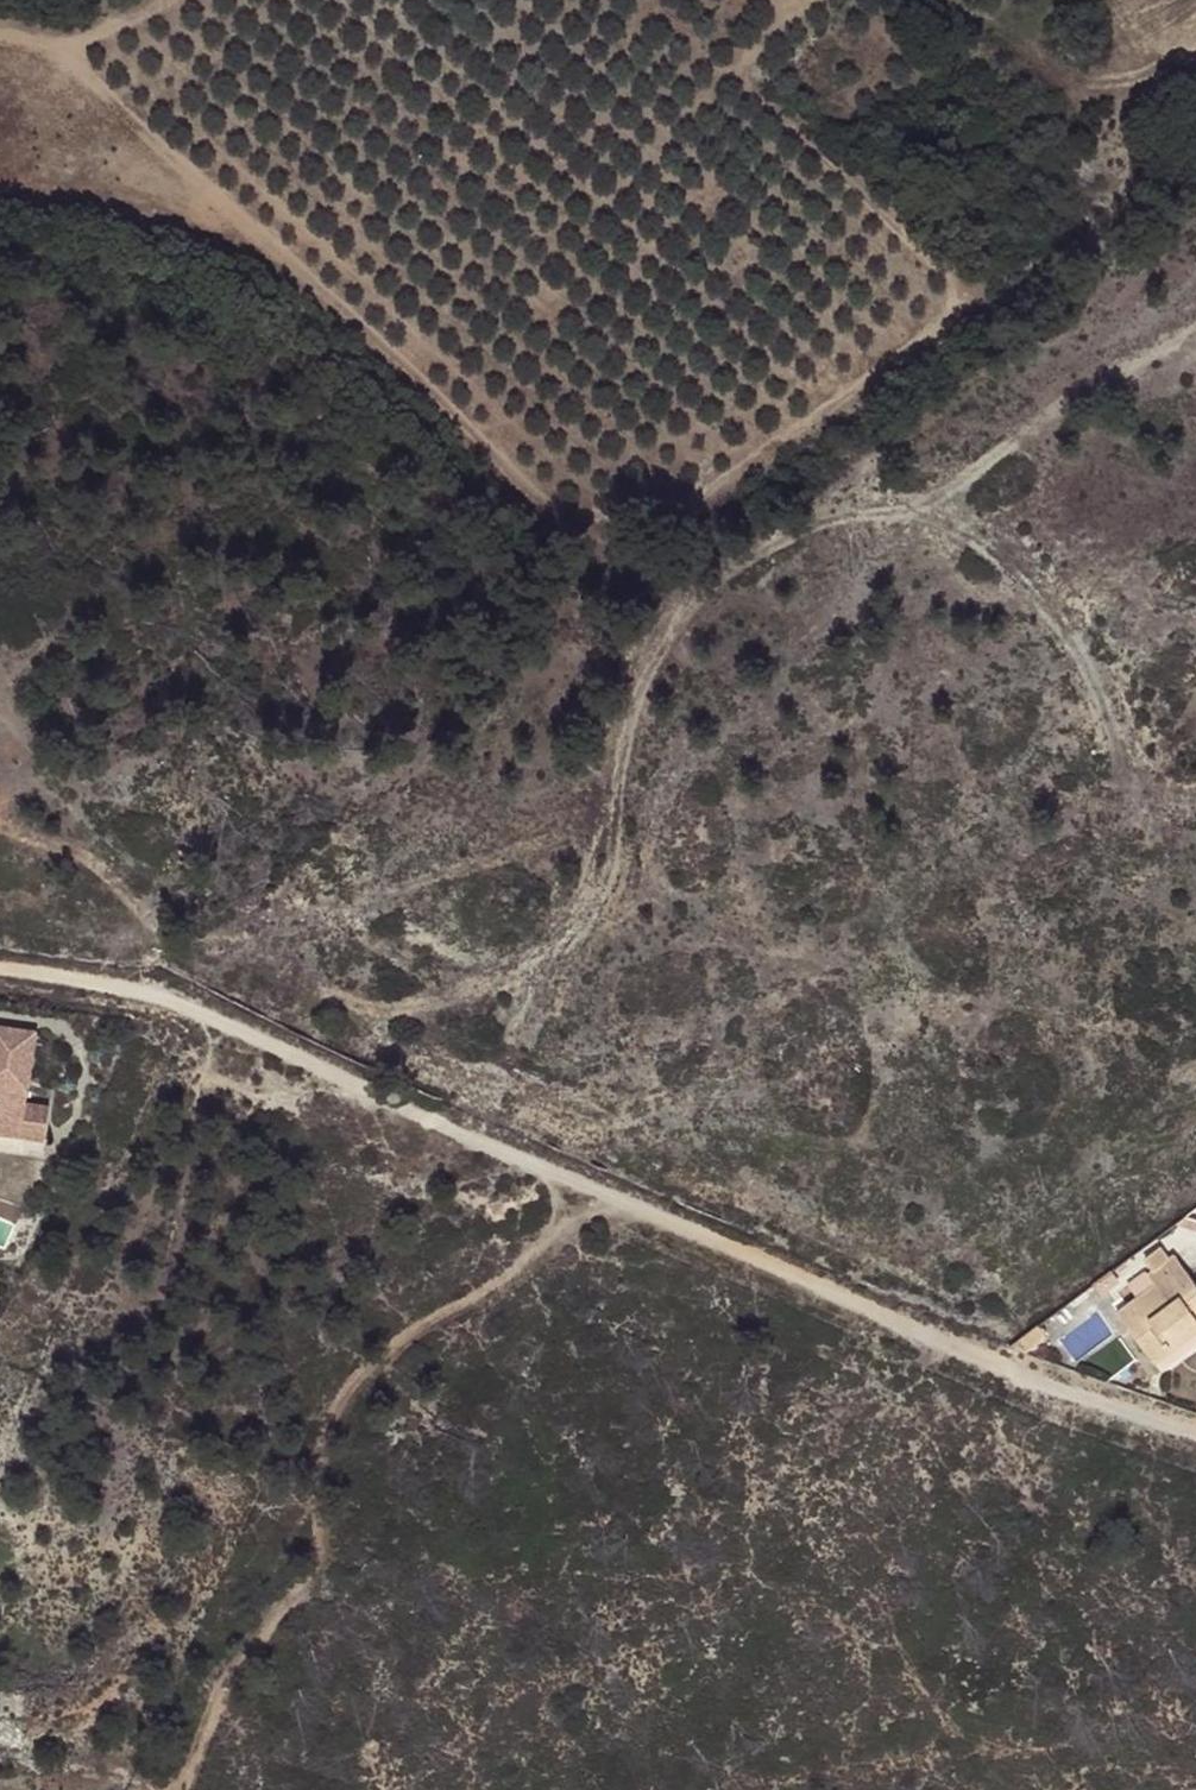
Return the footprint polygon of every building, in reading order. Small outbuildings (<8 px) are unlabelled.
[(24,1136),(28,1104),(37,1030),(0,1026),(0,1133),(24,1136)] [(28,1104),(24,1136),(47,1139),(51,1107),(28,1104)] [(1188,1246),(1158,1263),(1167,1276),(1126,1301),(1162,1358),(1183,1345),(1175,1334),(1195,1321),(1195,1259),(1188,1246)]
